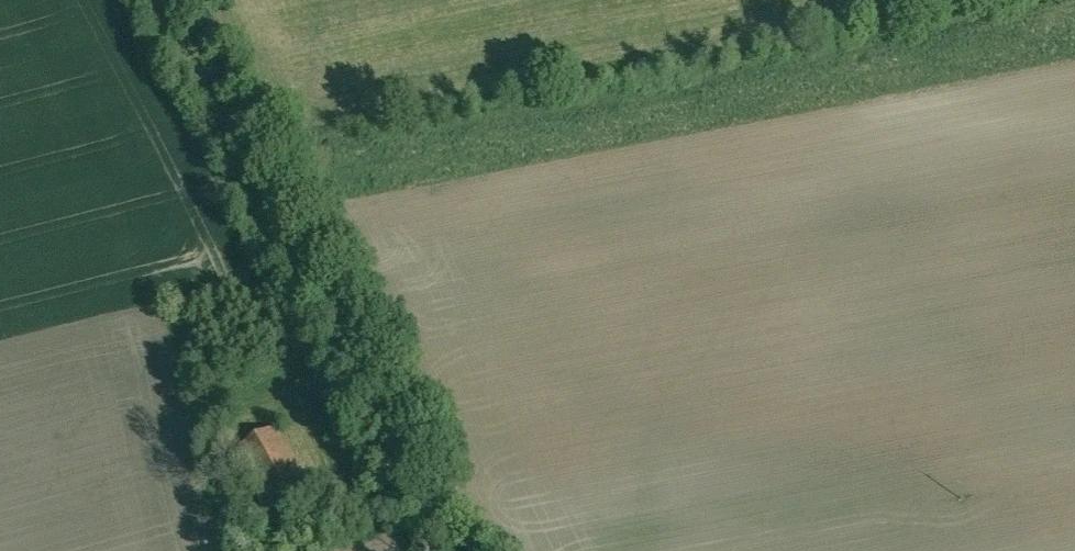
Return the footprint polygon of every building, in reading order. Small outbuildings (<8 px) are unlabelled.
[(308,488),(276,430),(234,454),(266,511),(308,488)]
